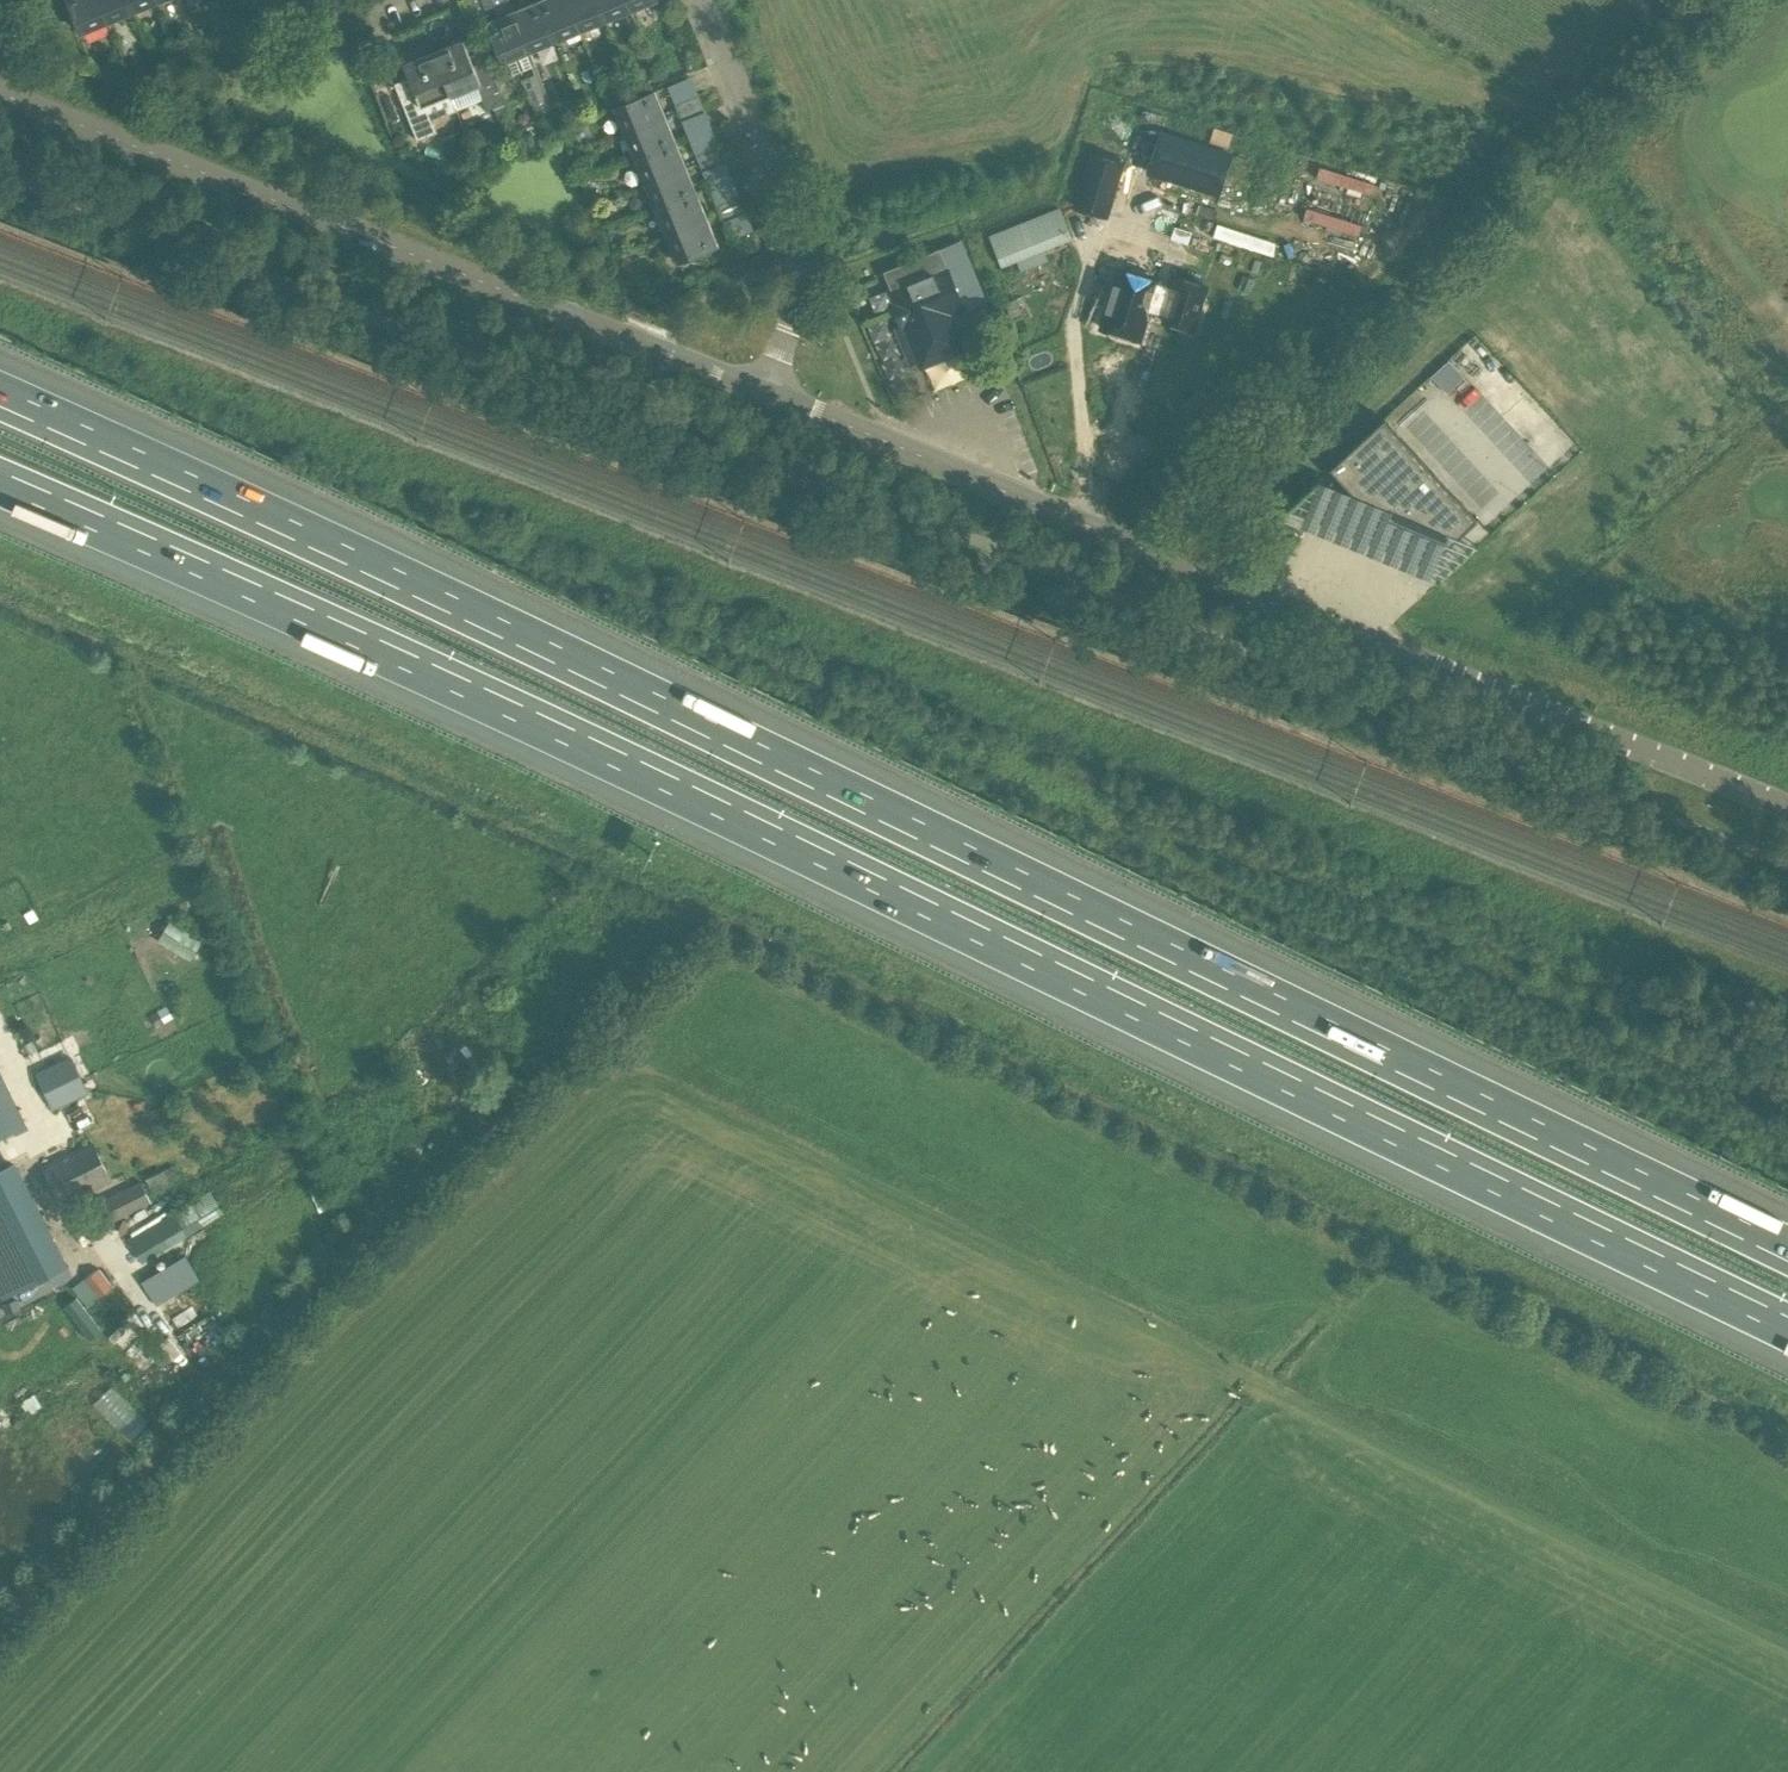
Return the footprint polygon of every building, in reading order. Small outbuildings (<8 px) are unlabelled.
[(107,22),(98,0),(68,0),(81,32),(107,22)] [(133,12),(128,0),(98,0),(107,22),(133,12)] [(158,1),(157,0),(128,0),(133,12),(158,1)] [(481,10),(487,12),(494,9),(506,14),(486,22),(502,61),(508,76),(535,65),(529,51),(513,12),(514,11),(510,0),(477,0),(481,10)] [(579,30),(567,0),(541,0),(538,1),(554,40),(579,30)] [(605,20),(597,0),(567,0),(579,30),(605,20)] [(630,10),(626,0),(597,0),(605,20),(630,10)] [(653,0),(626,0),(630,10),(653,0)] [(529,51),(554,40),(538,1),(514,11),(513,12),(529,51)] [(472,66),(462,41),(432,53),(450,96),(452,96),(457,109),(481,99),(486,112),(504,104),(486,60),(472,66)] [(417,140),(436,132),(425,107),(450,96),(432,53),(403,65),(413,90),(399,95),(417,140)] [(625,133),(665,117),(654,91),(615,107),(625,133)] [(678,112),(700,103),(697,94),(674,103),(678,112)] [(681,121),(704,111),(700,103),(678,112),(681,121)] [(636,159),(675,143),(665,117),(625,133),(636,159)] [(471,153),(461,131),(444,138),(453,160),(471,153)] [(1217,192),(1228,152),(1160,132),(1148,171),(1217,192)] [(646,184),(685,168),(675,143),(636,159),(646,184)] [(698,163),(721,154),(717,145),(695,155),(698,163)] [(702,172),(725,162),(721,154),(698,163),(702,172)] [(1091,155),(1076,205),(1105,214),(1120,164),(1091,155)] [(656,210),(696,194),(685,168),(646,184),(656,210)] [(666,235),(706,219),(696,194),(656,210),(666,235)] [(718,214),(742,204),(738,195),(715,205),(718,214)] [(722,222),(745,212),(742,204),(718,214),(722,222)] [(1070,239),(1058,208),(991,234),(1003,265),(1070,239)] [(677,261),(716,245),(706,219),(666,235),(677,261)] [(1141,246),(1111,237),(1095,290),(1139,303),(1141,297),(1143,291),(1151,294),(1160,264),(1152,262),(1155,250),(1141,246)] [(944,268),(937,251),(886,272),(897,298),(890,300),(901,328),(906,326),(921,364),(963,347),(949,313),(963,307),(947,266),(944,268)] [(1175,271),(1166,301),(1162,312),(1160,319),(1194,330),(1209,281),(1175,271)] [(1448,361),(1432,377),(1447,393),(1464,377),(1448,361)] [(1476,518),(1383,418),(1329,467),(1422,568),(1476,518)] [(33,910),(25,914),(30,922),(37,918),(33,910)] [(192,960),(205,937),(171,918),(158,941),(192,960)] [(55,1106),(88,1090),(72,1058),(39,1074),(55,1106)] [(12,1130),(0,1106),(0,1136),(12,1130)] [(63,1202),(110,1180),(93,1144),(46,1167),(63,1202)] [(12,1164),(0,1170),(0,1239),(24,1286),(64,1266),(12,1164)] [(153,1190),(169,1182),(163,1170),(146,1178),(153,1190)] [(109,1223),(151,1202),(142,1182),(99,1203),(109,1223)] [(320,1184),(309,1188),(320,1211),(330,1207),(320,1184)] [(142,1260),(187,1233),(223,1212),(211,1192),(131,1240),(142,1260)] [(157,1304),(187,1285),(199,1279),(185,1256),(143,1281),(157,1304)] [(88,1307),(113,1287),(98,1267),(73,1287),(88,1307)] [(25,1402),(22,1404),(26,1410),(29,1409),(32,1413),(37,1410),(36,1409),(41,1406),(34,1394),(24,1400),(25,1402)]
